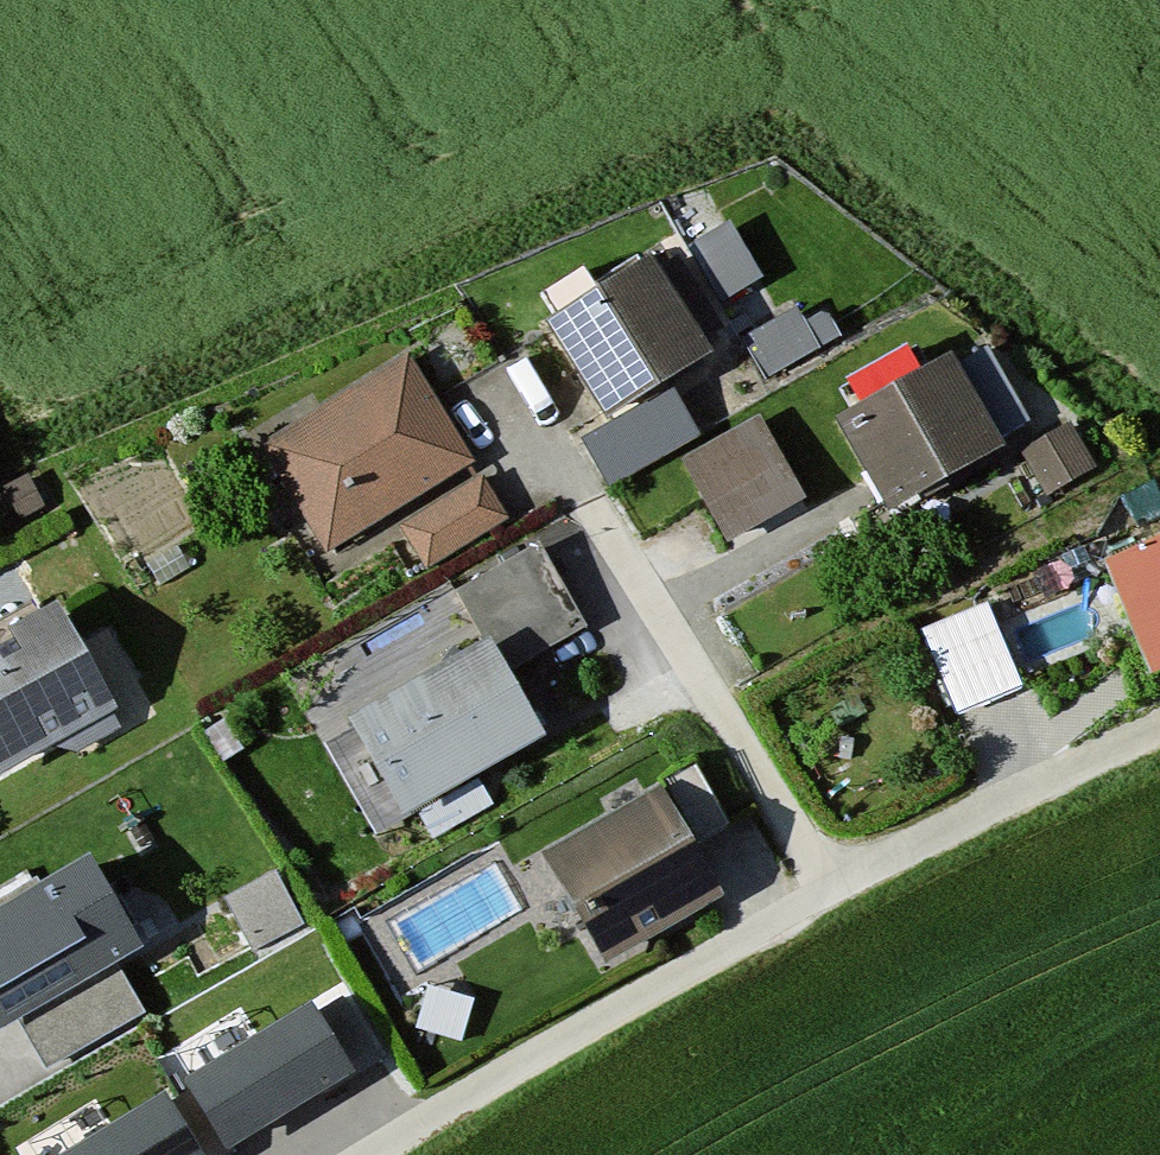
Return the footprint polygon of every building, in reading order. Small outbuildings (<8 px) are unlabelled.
[(734,228),(694,251),(726,308),(767,285),(734,228)] [(653,268),(549,334),(608,425),(711,359),(653,268)] [(797,312),(745,340),(767,380),(818,353),(797,312)] [(410,361),(264,449),(328,555),(474,467),(410,361)] [(951,364),(836,426),(882,511),(997,449),(951,364)] [(700,438),(674,394),(584,446),(610,490),(700,438)] [(762,425),(686,465),(729,545),(805,505),(762,425)] [(1072,428),(1024,458),(1048,497),(1096,467),(1072,428)] [(29,477),(5,491),(22,520),(46,506),(29,477)] [(484,481),(402,530),(425,570),(508,522),(484,481)] [(1107,576),(1151,682),(1159,678),(1159,554),(1107,576)] [(0,619),(0,776),(110,712),(41,595),(0,619)] [(986,608),(923,636),(961,718),(1023,689),(986,608)] [(489,651),(350,731),(404,823),(542,743),(489,651)] [(696,768),(665,786),(700,845),(731,827),(696,768)] [(653,791),(542,855),(605,964),(716,901),(653,791)] [(0,919),(0,1035),(18,1024),(118,968),(139,955),(112,909),(89,868),(0,919)] [(277,876),(225,903),(251,953),(303,926),(277,876)] [(391,905),(410,953),(467,932),(448,883),(391,905)] [(146,1017),(118,968),(18,1024),(47,1074),(146,1017)] [(232,1133),(391,1059),(356,986),(198,1060),(232,1133)] [(59,1154),(212,1154),(226,1146),(182,1077),(59,1154)]
